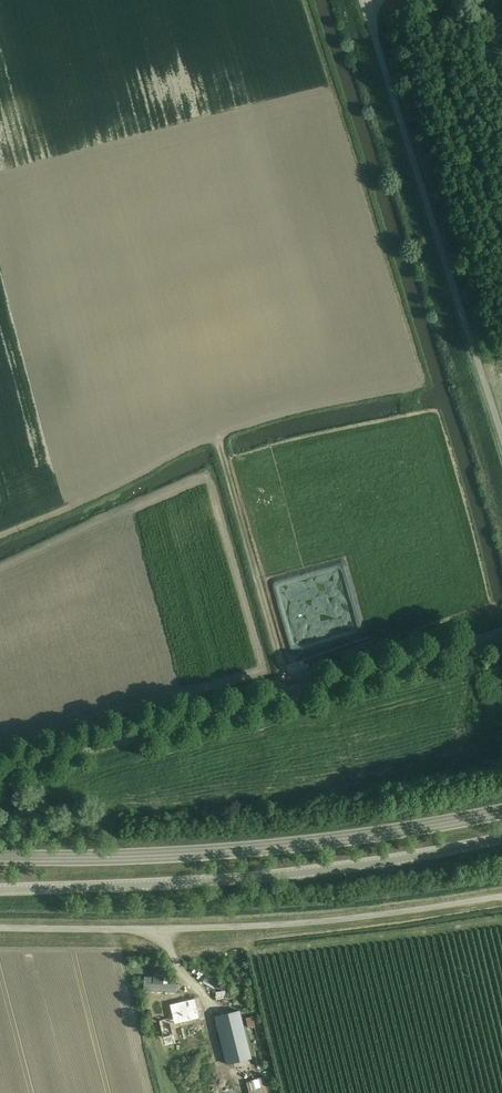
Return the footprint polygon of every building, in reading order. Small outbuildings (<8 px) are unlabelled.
[(181,1016),(179,1009),(176,998),(150,1004),(155,1026),(167,1023),(167,1020),(181,1016)] [(232,1011),(241,1048),(260,1044),(251,1007),(232,1011)] [(189,1012),(183,1018),(188,1023),(194,1017),(189,1012)] [(199,1057),(210,1054),(231,1049),(223,1014),(191,1022),(199,1057)]
